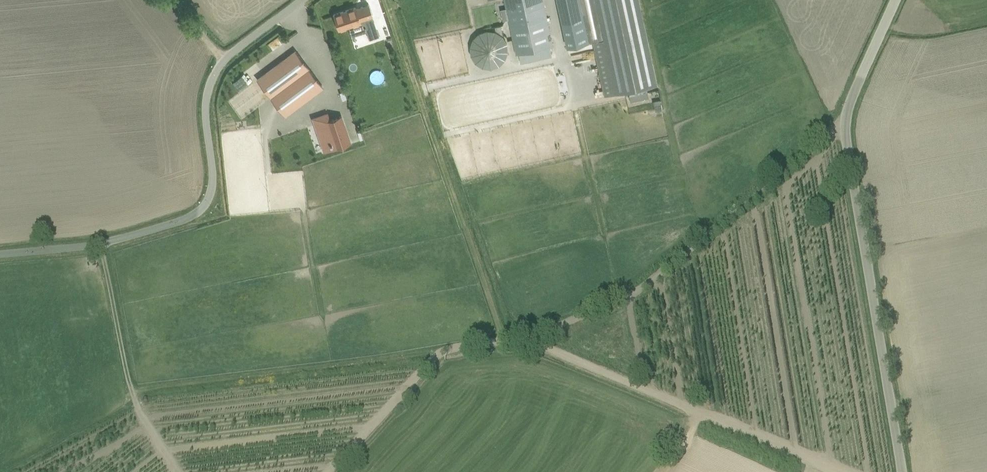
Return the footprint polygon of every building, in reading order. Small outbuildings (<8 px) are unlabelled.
[(517,54),(520,53),(522,62),(552,55),(550,46),(553,45),(544,0),(505,0),(517,54)] [(568,46),(594,40),(594,41),(605,38),(617,92),(659,83),(640,0),(558,0),(568,46)] [(356,7),(333,14),(338,29),(348,25),(367,19),(366,18),(372,15),(373,15),(369,4),(356,8),(356,7)] [(502,26),(469,35),(478,68),(511,60),(502,26)] [(376,30),(369,32),(370,38),(369,38),(369,39),(376,37),(375,36),(378,35),(379,36),(377,29),(376,30)] [(296,50),(257,79),(283,114),(322,86),(296,50)] [(330,119),(322,122),(331,148),(350,142),(341,115),(330,119)] [(318,116),(311,118),(313,125),(320,123),(318,116)] [(374,125),(361,129),(364,136),(377,132),(374,125)]
